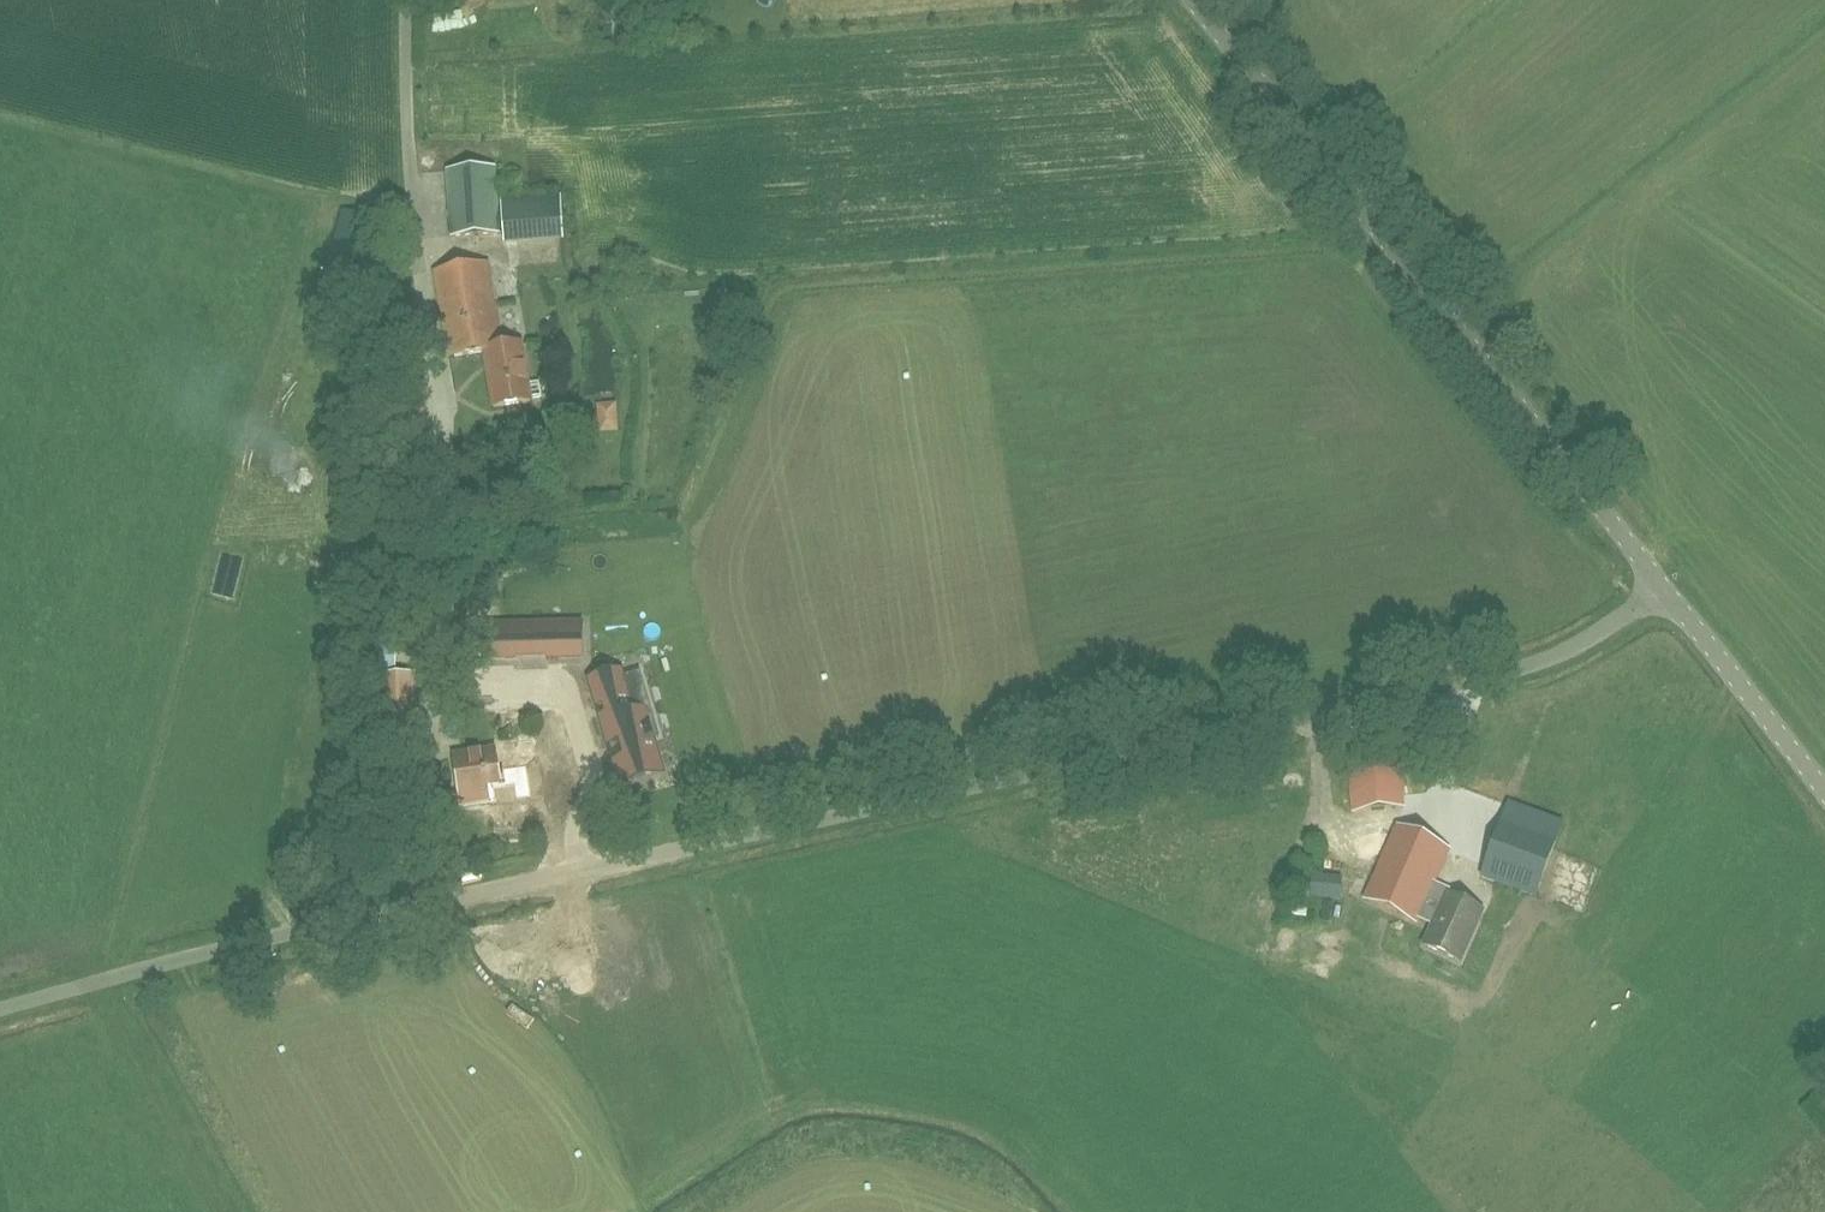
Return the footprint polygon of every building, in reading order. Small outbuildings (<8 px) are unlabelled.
[(447,172),(452,238),(499,235),(494,169),(447,172)] [(561,196),(500,200),(503,242),(563,238),(561,196)] [(360,299),(382,221),(345,211),(323,289),(360,299)] [(487,263),(433,273),(448,359),(485,352),(494,409),(529,403),(529,398),(541,396),(539,383),(526,385),(520,345),(502,348),(487,263)] [(594,431),(616,430),(614,402),(593,403),(594,431)] [(483,626),(484,659),(513,658),(547,658),(581,657),(580,624),(547,624),(513,625),(483,626)] [(619,783),(661,771),(651,739),(643,712),(632,715),(621,678),(620,674),(590,683),(619,783)] [(378,745),(405,744),(405,729),(411,729),(410,691),(376,692),(378,745)] [(494,750),(453,756),(457,782),(455,782),(457,798),(460,797),(461,806),(495,801),(515,798),(531,796),(526,765),(497,769),(495,757),(494,750)] [(1347,755),(1352,812),(1404,808),(1398,750),(1347,755)] [(1146,782),(1147,790),(1159,788),(1158,780),(1146,782)] [(1482,876),(1536,895),(1561,825),(1507,806),(1482,876)] [(1397,825),(1365,899),(1418,922),(1419,919),(1433,925),(1423,946),(1458,962),(1481,911),(1446,895),(1439,910),(1425,905),(1450,848),(1397,825)] [(1308,898),(1341,900),(1342,877),(1310,874),(1308,898)]
